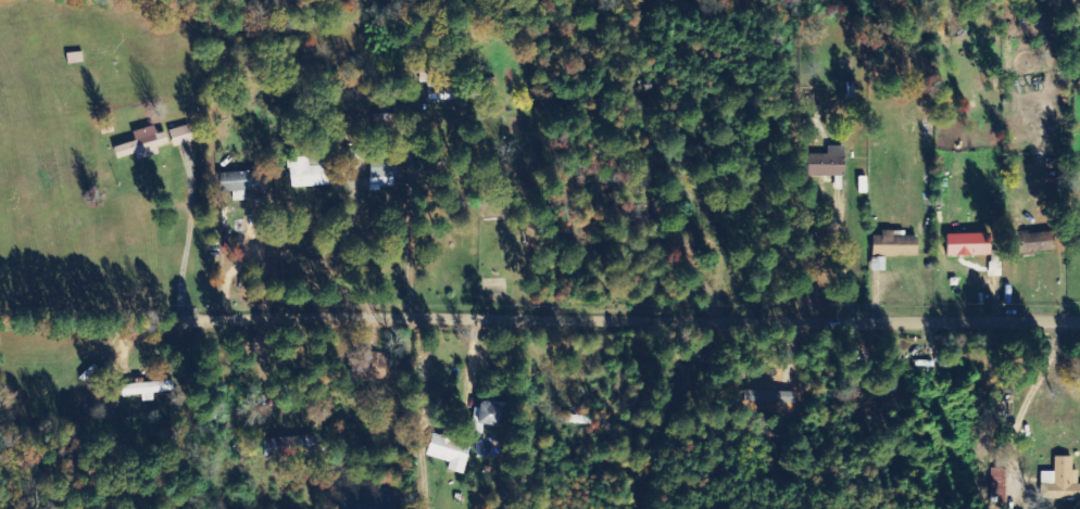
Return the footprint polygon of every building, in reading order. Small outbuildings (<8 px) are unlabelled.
[(173,148),(194,141),(189,125),(168,132),(173,148)] [(136,154),(138,160),(159,155),(157,147),(169,144),(166,132),(157,134),(155,126),(133,132),(136,142),(115,148),(118,159),(136,154)] [(845,176),(844,147),(829,147),(829,154),(811,155),(812,178),(845,176)] [(330,186),(328,164),(309,164),(309,157),(289,158),(290,188),(330,186)] [(371,179),(399,178),(399,158),(371,159),(371,179)] [(266,191),(265,171),(220,173),(221,193),(235,193),(235,201),(245,201),(244,191),(266,191)] [(873,236),(873,257),(918,256),(918,235),(894,236),(894,231),(882,231),(882,236),(873,236)] [(1016,254),(1055,253),(1054,232),(1015,233),(1016,254)] [(992,256),(991,234),(947,235),(948,257),(992,256)] [(885,270),(885,256),(872,257),(873,271),(885,270)] [(122,385),(123,396),(142,395),(143,402),(155,401),(154,393),(174,392),(173,382),(122,385)] [(503,403),(481,402),(480,425),(502,427),(503,403)] [(448,471),(464,474),(468,455),(456,453),(459,440),(432,435),(427,457),(450,462),(448,471)] [(264,438),(265,458),(317,456),(316,436),(264,438)] [(1055,458),(1055,475),(1041,475),(1041,500),(1079,500),(1079,485),(1078,485),(1078,471),(1073,471),(1073,457),(1055,458)]
